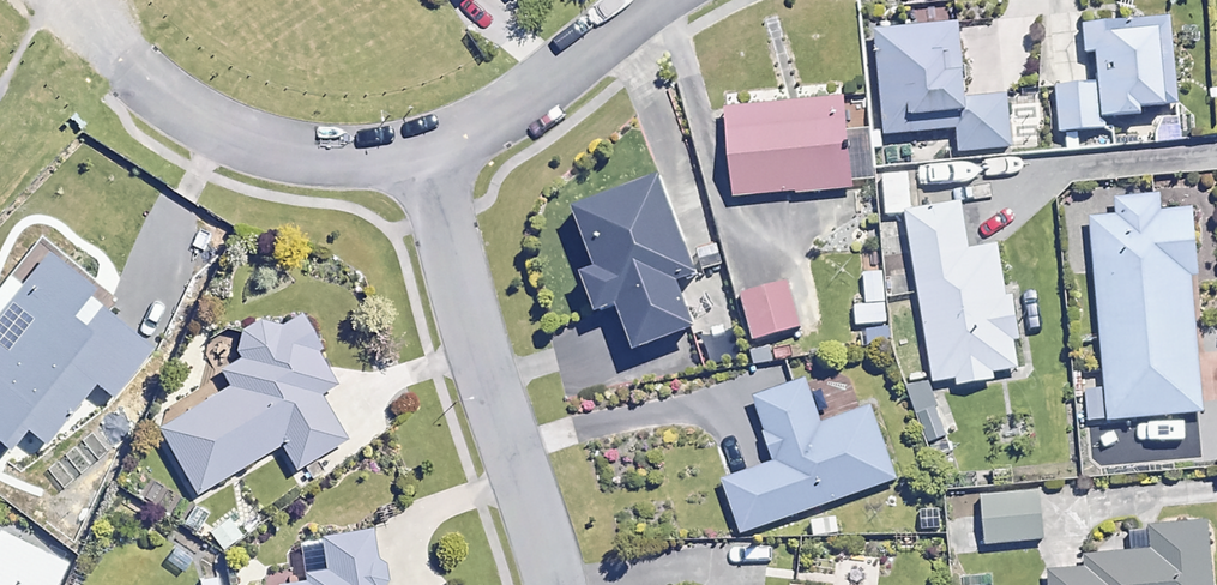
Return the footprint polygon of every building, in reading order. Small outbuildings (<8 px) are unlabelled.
[(1175,18),(1084,19),(1085,83),(1085,110),(1097,110),(1176,110),(1175,18)] [(966,22),(880,25),(884,132),(953,130),(970,129),(969,93),(966,22)] [(1085,110),(1085,83),(1043,83),(1043,130),(1097,130),(1097,110),(1085,110)] [(1003,92),(969,93),(970,129),(953,130),(954,148),(1006,146),(1003,92)] [(850,184),(845,97),(721,104),(726,191),(850,184)] [(910,208),(906,171),(880,174),(884,210),(910,208)] [(660,177),(571,207),(591,265),(576,270),(590,311),(615,303),(630,347),(695,325),(678,275),(692,270),(660,177)] [(1089,216),(1102,412),(1201,405),(1192,269),(1203,268),(1199,200),(1162,203),(1162,193),(1115,196),(1116,214),(1089,216)] [(912,208),(927,379),(956,376),(956,383),(993,380),(993,373),(1011,371),(1006,321),(1016,320),(1014,291),(1000,292),(995,240),(964,243),(960,204),(912,208)] [(863,276),(864,302),(854,303),(855,324),(869,323),(886,322),(884,275),(863,276)] [(783,277),(736,289),(748,335),(795,323),(783,277)] [(233,378),(154,429),(195,493),(276,440),(292,465),(344,432),(315,389),(329,380),(283,309),(233,342),(241,355),(225,366),(233,378)] [(733,333),(707,337),(713,365),(738,360),(733,333)] [(723,472),(744,529),(894,476),(871,410),(823,427),(804,375),(758,391),(779,453),(723,472)] [(947,436),(935,405),(916,413),(928,443),(947,436)] [(1036,487),(975,488),(976,539),(1037,537),(1036,487)] [(838,514),(809,517),(811,539),(840,536),(838,514)] [(1045,565),(1046,584),(1214,584),(1210,520),(1153,523),(1155,547),(1088,551),(1089,562),(1045,565)] [(6,526),(0,538),(0,584),(61,584),(73,560),(6,526)] [(374,529),(324,534),(327,565),(310,566),(311,576),(287,579),(287,584),(379,584),(374,529)] [(200,551),(171,537),(159,560),(188,575),(200,551)] [(831,579),(793,577),(793,584),(831,584),(831,579)]
